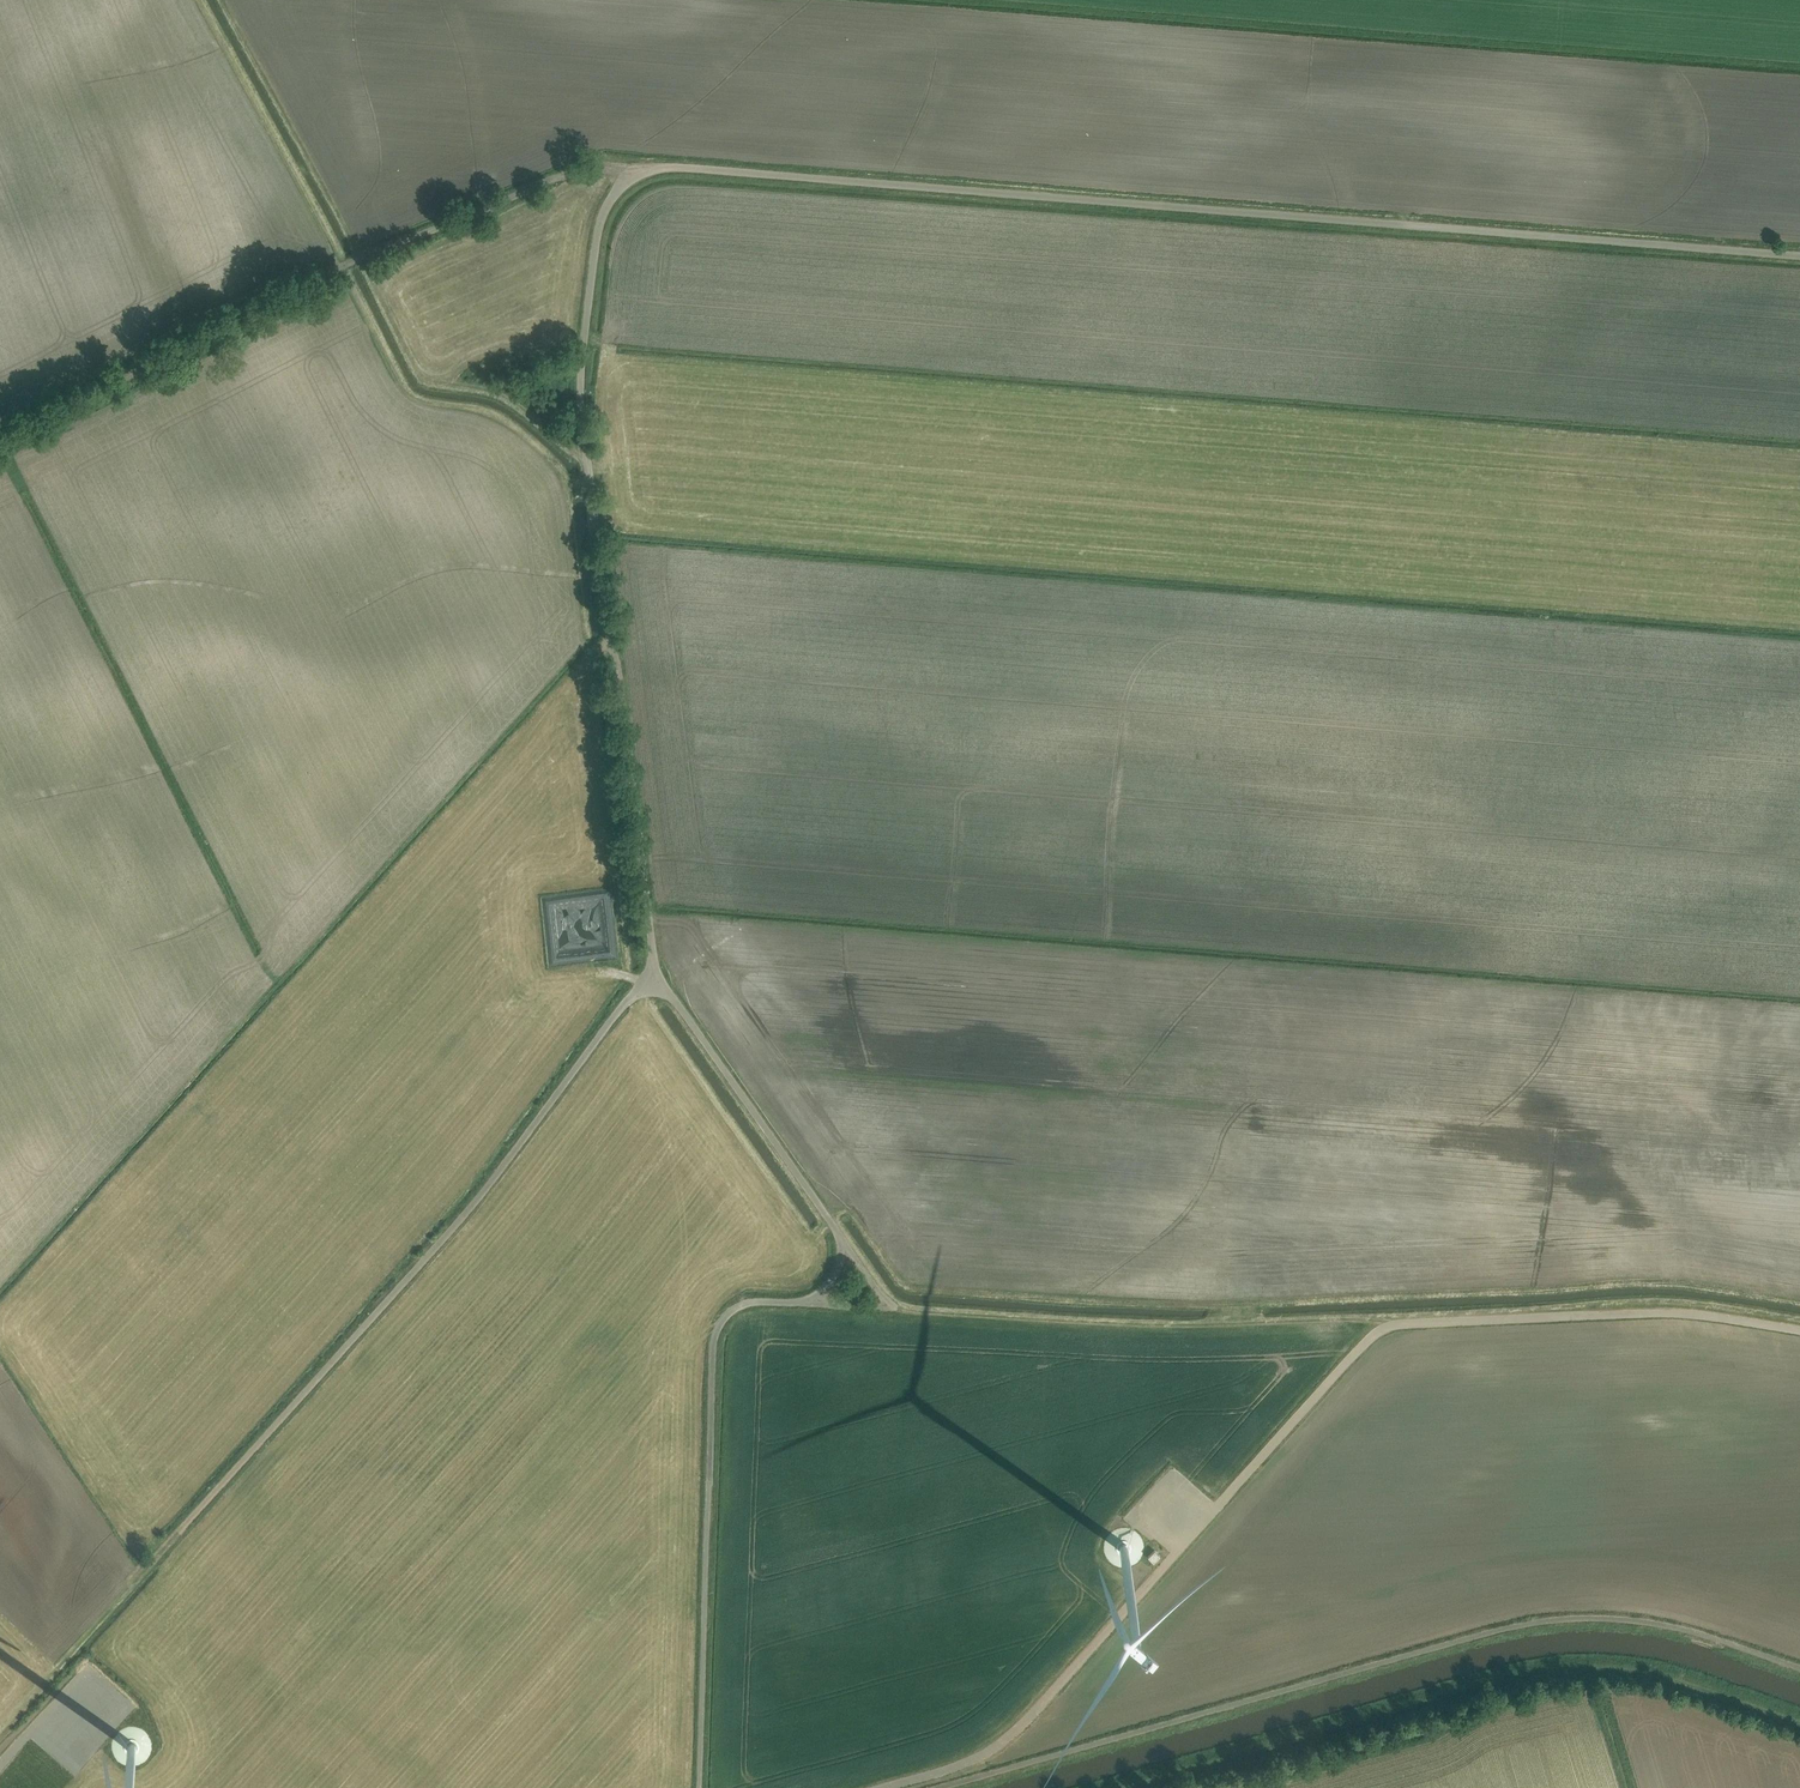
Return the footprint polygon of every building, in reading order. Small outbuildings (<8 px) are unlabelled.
[(1118,1546),(1118,1548),(1118,1551),(1119,1553),(1121,1554),(1123,1555),(1125,1555),(1127,1554),(1129,1553),(1130,1551),(1130,1548),(1130,1546),(1129,1544),(1127,1543),(1125,1542),(1123,1542),(1121,1543),(1119,1544),(1118,1546)] [(1155,1550),(1149,1556),(1155,1562),(1161,1555),(1155,1550)] [(15,1725),(6,1715),(0,1721),(0,1739),(15,1725)] [(126,1745),(126,1747),(126,1749),(127,1751),(129,1753),(131,1754),(133,1754),(135,1753),(137,1751),(138,1749),(138,1747),(138,1745),(137,1743),(135,1742),(133,1741),(131,1741),(129,1742),(127,1743),(126,1745)]
